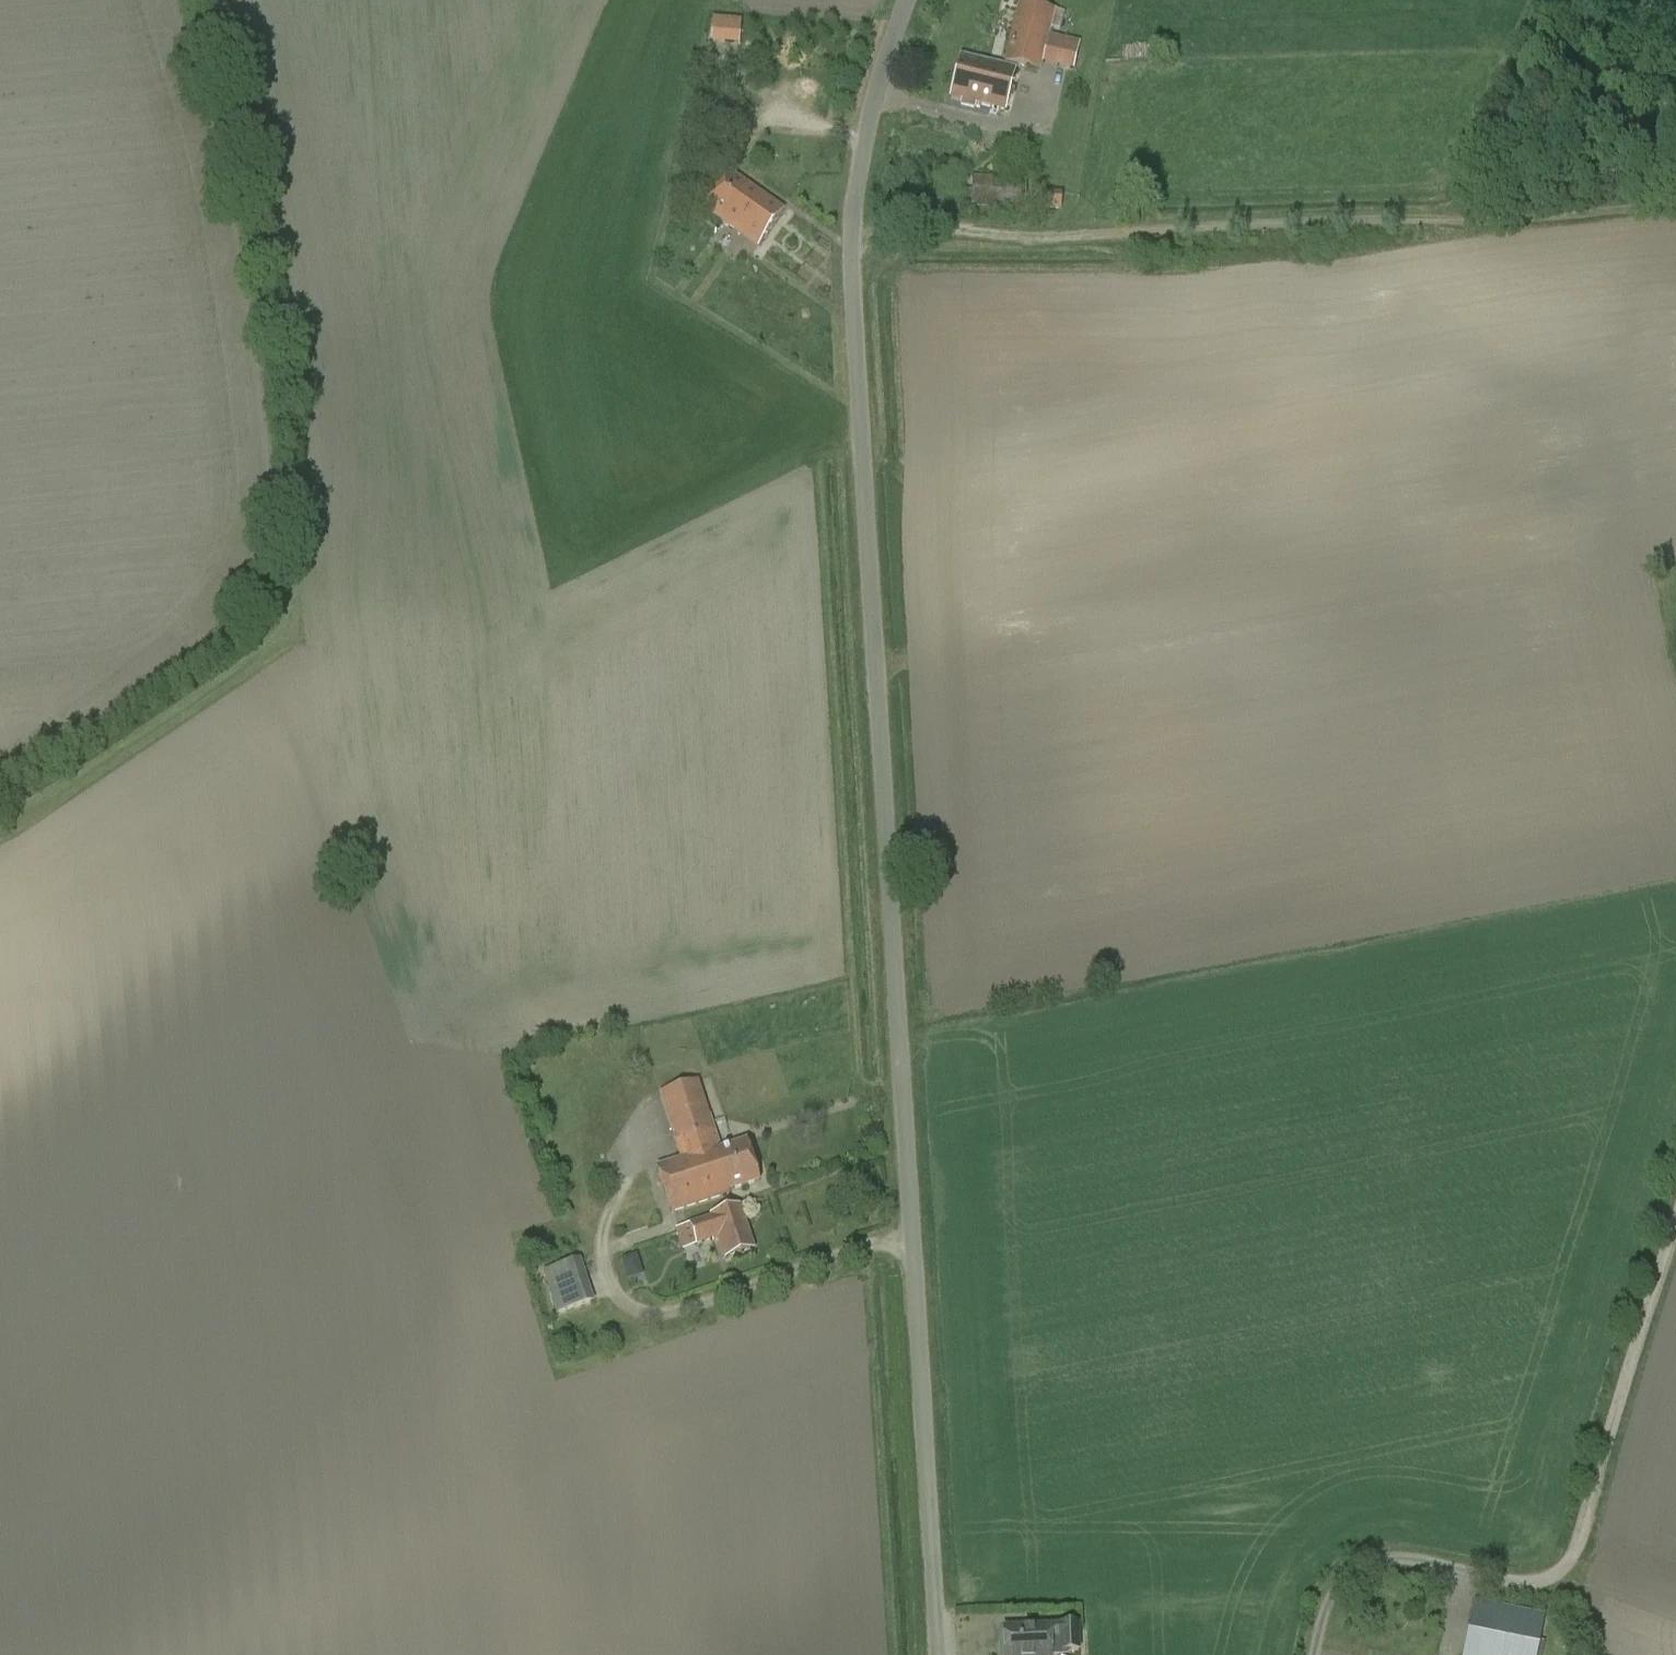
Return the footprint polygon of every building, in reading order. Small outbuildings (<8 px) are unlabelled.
[(1079,43),(1049,36),(1050,31),(1060,34),(1064,13),(1019,1),(1003,65),(1040,74),(1042,63),(1073,71),(1079,43)] [(742,43),(743,18),(713,18),(712,42),(742,43)] [(1004,111),(1014,72),(961,59),(951,98),(962,101),(961,106),(974,109),(976,104),(1004,111)] [(758,249),(784,210),(730,172),(703,210),(758,249)] [(971,206),(1025,209),(1026,180),(972,177),(971,206)] [(1039,209),(1060,210),(1061,192),(1040,191),(1039,209)] [(660,1093),(680,1160),(658,1167),(671,1215),(730,1197),(729,1192),(760,1182),(746,1142),(720,1150),(698,1080),(660,1093)] [(739,1207),(689,1225),(697,1246),(717,1239),(724,1259),(754,1249),(739,1207)] [(594,1302),(580,1259),(543,1270),(557,1314),(594,1302)] [(1539,1642),(1544,1616),(1474,1602),(1463,1654),(1541,1654),(1542,1650),(1545,1651),(1546,1643),(1539,1642)] [(1049,1644),(1066,1644),(1067,1654),(1079,1654),(1078,1625),(1050,1626),(1006,1628),(1006,1654),(1049,1654),(1049,1644)]
